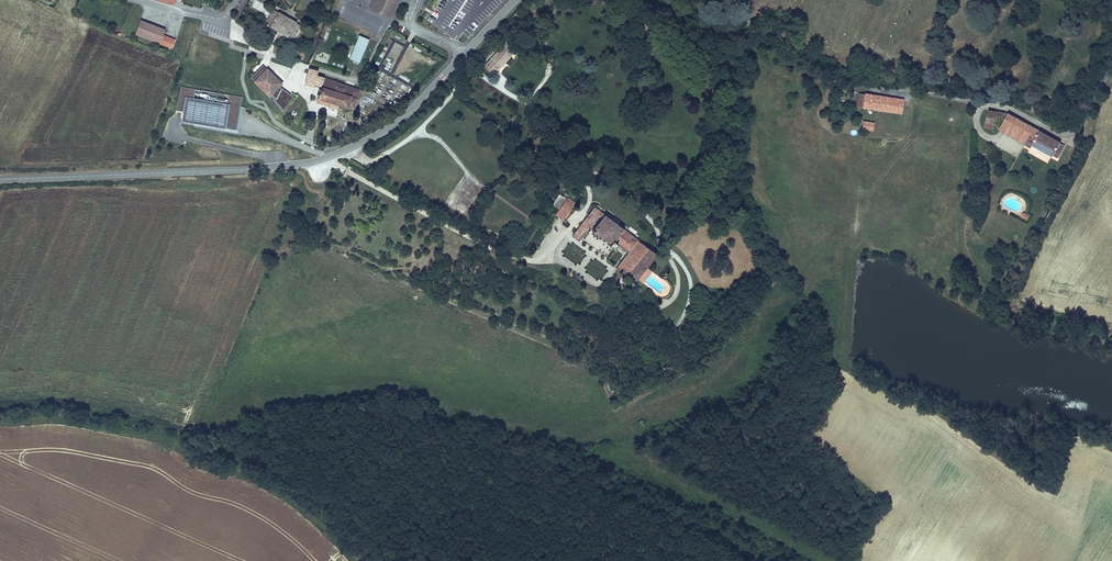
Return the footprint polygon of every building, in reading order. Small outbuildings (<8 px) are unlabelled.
[(385,12),(390,0),(373,0),(370,7),(380,12),(381,10),(385,12)] [(391,14),(397,0),(390,0),(385,12),(391,14)] [(293,42),(301,27),(273,11),(265,25),(293,42)] [(159,43),(163,34),(165,29),(141,19),(135,34),(159,43)] [(174,39),(163,34),(159,43),(171,47),(174,39)] [(359,62),(368,39),(359,35),(349,58),(359,62)] [(274,92),(278,87),(281,84),(262,66),(256,73),(259,76),(254,81),(268,96),(269,95),(276,103),(278,101),(276,99),(278,96),(274,92)] [(308,70),(307,74),(306,78),(305,84),(312,86),(313,84),(322,87),(324,79),(316,77),(317,72),(308,70)] [(324,79),(322,87),(317,103),(323,104),(330,106),(329,109),(338,111),(339,107),(348,110),(349,107),(356,108),(361,89),(324,79)] [(236,129),(242,96),(180,86),(176,109),(184,110),(182,120),(236,129)] [(294,98),(278,87),(274,92),(278,96),(276,99),(278,101),(276,103),(282,110),(294,98)] [(889,98),(858,93),(856,107),(887,112),(889,98)] [(899,113),(901,100),(889,98),(887,112),(899,113)] [(987,110),(983,127),(985,127),(985,132),(991,133),(994,116),(1004,119),(1007,114),(1003,113),(987,110)] [(998,130),(1025,145),(1028,138),(1009,127),(1010,124),(1006,122),(1010,116),(1010,115),(1007,114),(1004,119),(998,130)] [(513,115),(510,122),(518,125),(521,117),(513,115)] [(1053,156),(1060,143),(1023,122),(1010,116),(1006,122),(1010,124),(1009,127),(1028,138),(1025,145),(1031,149),(1032,146),(1053,156)] [(873,124),(862,122),(861,129),(872,131),(873,124)] [(559,197),(554,203),(548,216),(550,217),(557,223),(570,205),(559,197)] [(573,243),(583,229),(604,244),(603,247),(610,252),(613,247),(624,255),(612,271),(631,285),(634,283),(643,270),(653,257),(588,210),(566,239),(573,243)] [(1022,219),(1029,222),(1031,217),(1025,214),(1022,219)] [(643,270),(634,283),(640,287),(641,285),(646,279),(649,274),(643,270)]
